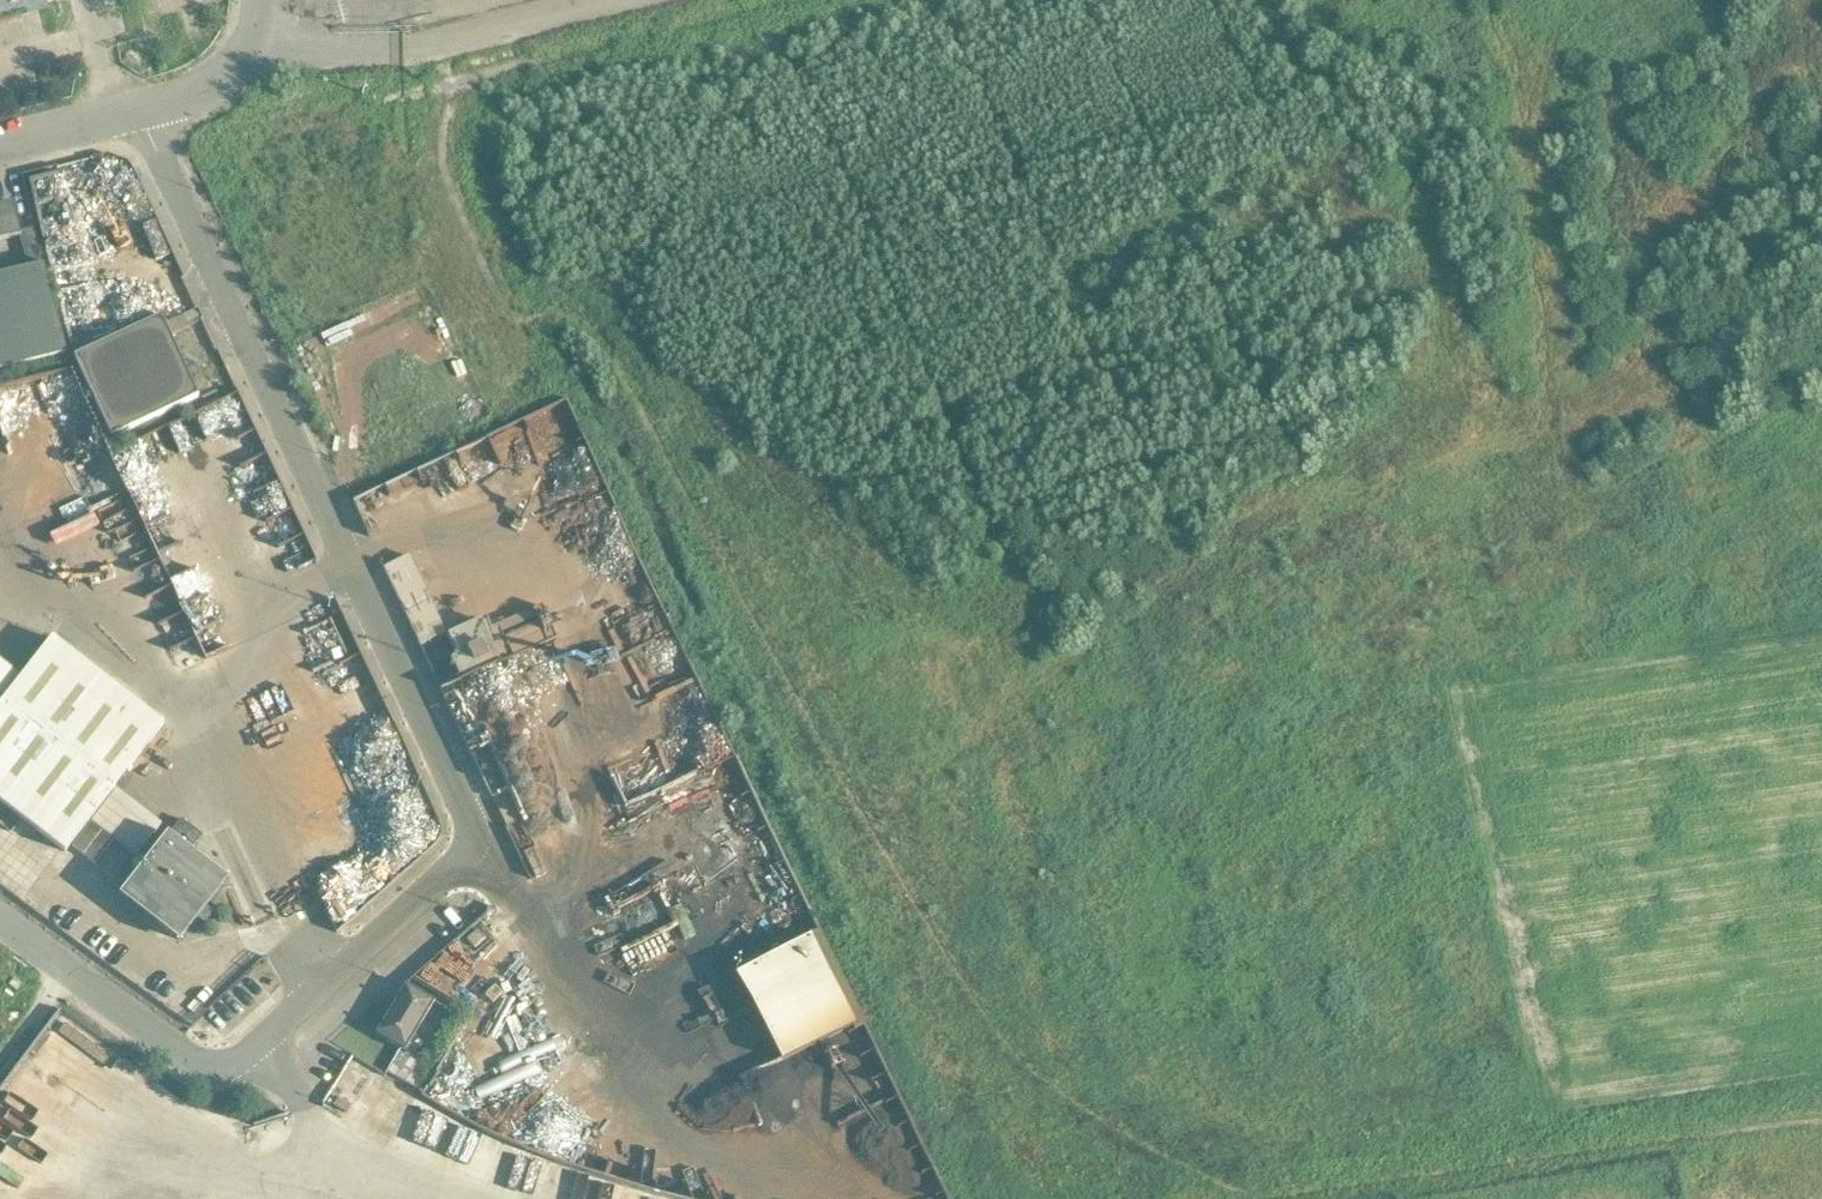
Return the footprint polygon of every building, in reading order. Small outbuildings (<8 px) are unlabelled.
[(35,226),(20,229),(13,202),(0,205),(0,239),(20,235),(27,266),(44,262),(35,226)] [(0,273),(0,370),(66,354),(44,262),(27,266),(0,273)] [(198,397),(169,334),(161,317),(74,357),(112,438),(198,397)] [(444,634),(409,555),(383,567),(420,646),(444,634)] [(492,600),(461,615),(471,637),(502,623),(492,600)] [(51,637),(20,678),(0,663),(0,802),(65,852),(164,723),(51,637)] [(90,824),(81,836),(89,841),(97,830),(90,824)] [(179,940),(217,890),(224,882),(167,839),(122,896),(179,940)] [(769,869),(747,880),(764,915),(786,904),(769,869)] [(806,934),(736,969),(737,972),(782,1062),(853,1027),(806,934)] [(404,1051),(434,1001),(404,984),(395,1000),(392,998),(391,1000),(394,1002),(375,1034),(404,1051)] [(472,999),(438,1052),(462,1067),(501,1006),(488,998),(483,1006),(472,999)] [(57,1128),(76,1132),(108,1088),(111,1073),(76,1067),(80,1045),(62,1032),(59,1048),(50,1046),(45,1042),(24,1039),(0,1071),(0,1198),(45,1198),(57,1128)] [(398,1050),(385,1072),(420,1089),(431,1070),(418,1062),(398,1050)] [(345,1115),(353,1104),(340,1095),(332,1107),(345,1115)]
